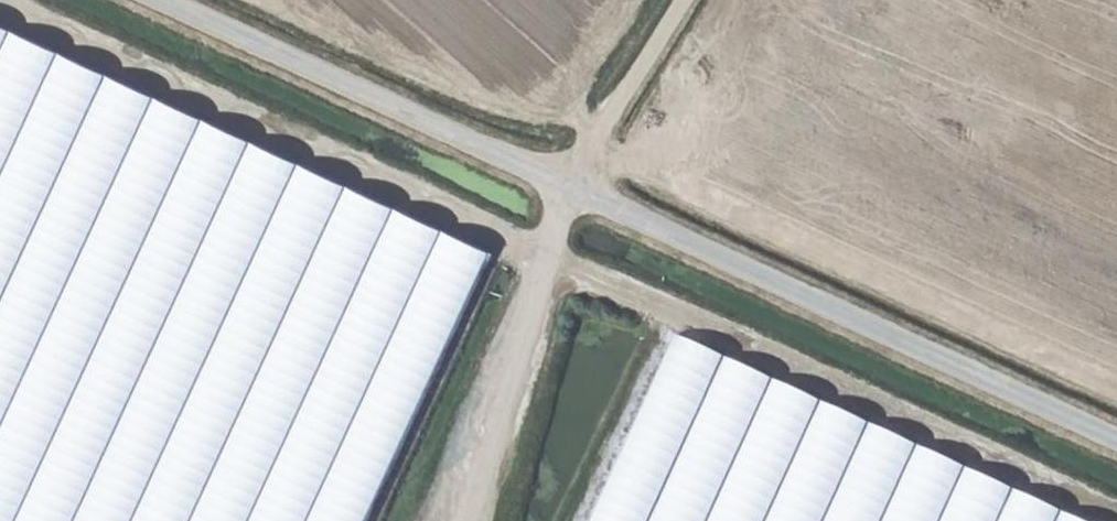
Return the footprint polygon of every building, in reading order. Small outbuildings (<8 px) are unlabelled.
[(0,25),(0,520),(383,520),(506,257),(0,25)] [(673,334),(587,520),(1083,520),(673,334)]
